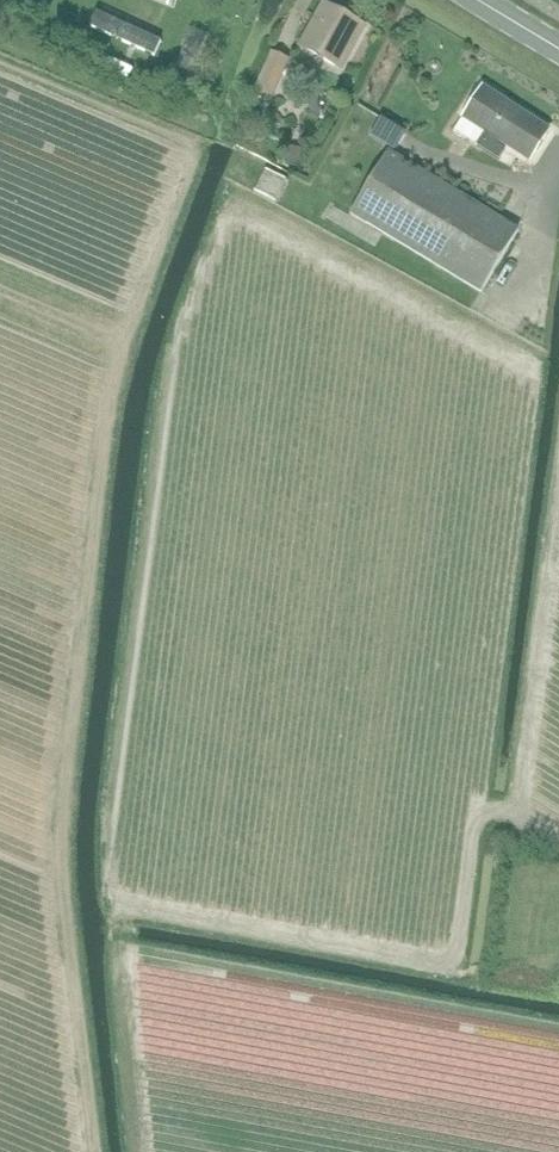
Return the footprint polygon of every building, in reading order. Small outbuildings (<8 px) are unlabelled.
[(161,10),(165,0),(137,0),(161,10)] [(299,49),(341,72),(366,27),(324,5),(299,49)] [(274,98),(291,60),(272,51),(255,88),(274,98)] [(463,119),(455,131),(477,146),(484,150),(504,119),(516,126),(524,114),(517,110),(483,88),(463,119)] [(507,149),(530,163),(550,131),(524,114),(516,126),(504,119),(484,150),(500,161),(507,149)] [(396,151),(407,134),(382,117),(371,135),(396,151)] [(303,150),(288,147),(286,160),(301,162),(303,150)] [(482,293),(520,229),(389,150),(351,214),(482,293)] [(276,203),(288,180),(267,169),(255,191),(276,203)]
